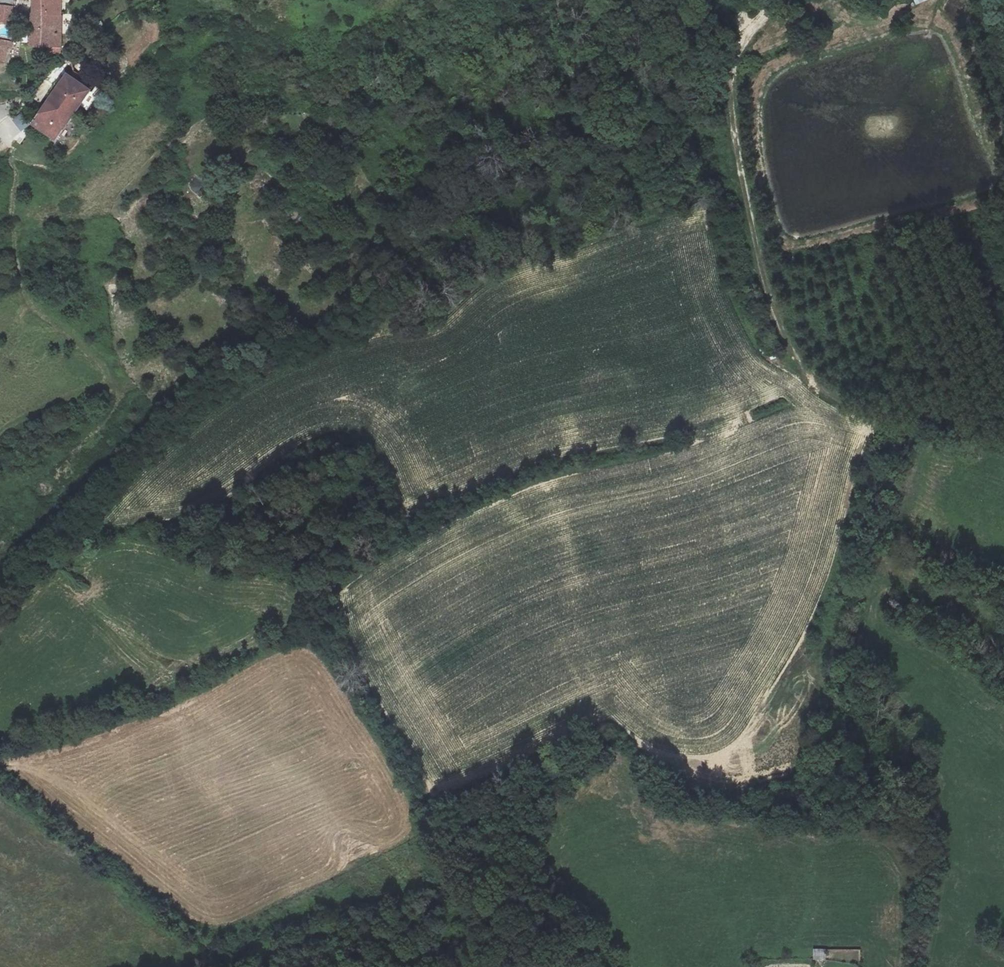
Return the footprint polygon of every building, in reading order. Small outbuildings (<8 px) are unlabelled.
[(59,0),(32,0),(31,44),(51,45),(51,51),(57,51),(59,0)] [(0,2),(0,96),(23,99),(20,71),(9,70),(14,3),(0,2)] [(65,74),(32,123),(55,139),(90,90),(86,88),(65,74)] [(850,958),(805,961),(804,966),(850,966),(850,958)]
